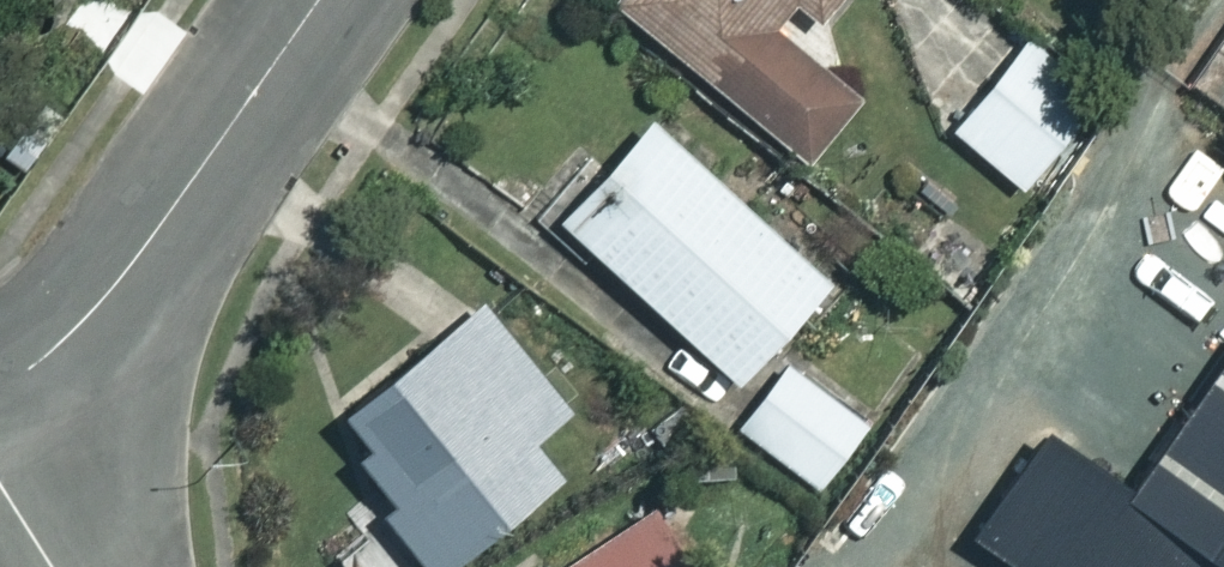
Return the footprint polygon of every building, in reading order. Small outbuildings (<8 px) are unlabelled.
[(801,150),(871,63),(811,15),(823,0),(615,0),(801,150)] [(1097,95),(1027,35),(950,127),(1020,186),(1097,95)] [(823,277),(645,115),(555,213),(733,376),(823,277)] [(989,247),(940,217),(911,265),(960,294),(989,247)] [(478,297),(328,416),(390,495),(379,504),(429,566),(435,566),(556,471),(528,435),(564,407),(478,297)] [(1125,483),(1043,425),(969,530),(1021,566),(1223,566),(1223,344),(1125,483)] [(867,421),(786,357),(735,421),(816,485),(867,421)] [(654,494),(546,566),(703,566),(654,494)]
